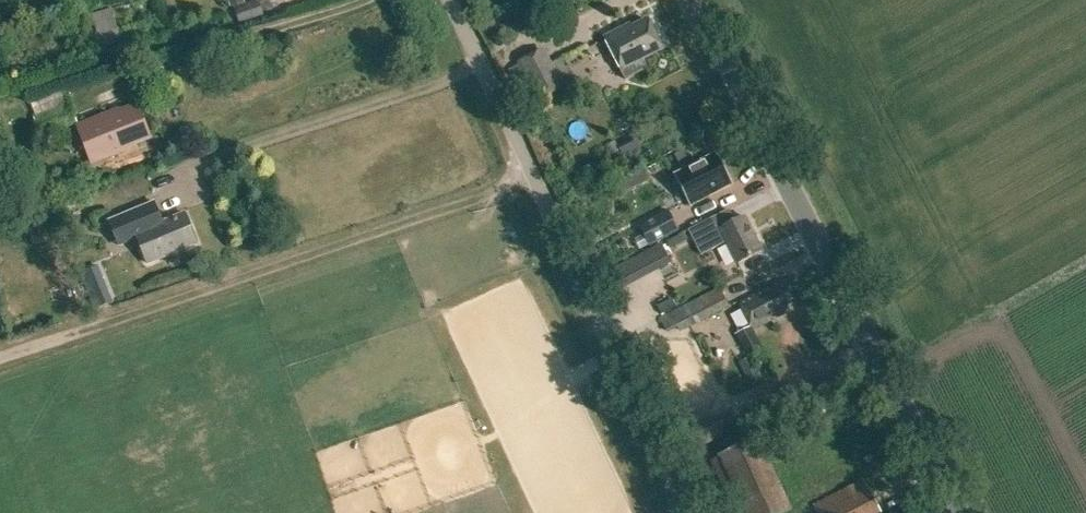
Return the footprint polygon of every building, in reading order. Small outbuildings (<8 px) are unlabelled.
[(29,10),(57,0),(25,0),(29,10)] [(153,21),(163,17),(156,0),(146,0),(153,21)] [(557,8),(574,0),(553,0),(557,8)] [(234,9),(239,23),(262,16),(258,2),(234,9)] [(119,35),(111,9),(91,15),(101,49),(120,43),(118,36),(119,35)] [(605,41),(621,70),(626,82),(645,72),(639,61),(661,50),(648,24),(630,33),(628,29),(605,41)] [(573,90),(560,66),(551,71),(544,56),(517,70),(536,109),(573,90)] [(31,119),(38,138),(76,123),(67,102),(65,103),(60,90),(28,102),(34,118),(31,119)] [(119,115),(118,112),(77,127),(91,164),(135,148),(133,145),(148,139),(136,108),(119,115)] [(717,154),(673,176),(690,206),(732,184),(717,154)] [(737,190),(757,182),(754,176),(743,180),(737,166),(729,169),(737,190)] [(631,176),(636,186),(649,179),(644,169),(631,176)] [(154,204),(154,203),(109,221),(117,241),(135,234),(147,264),(196,244),(184,215),(159,225),(151,206),(154,204)] [(632,240),(638,252),(677,232),(666,210),(638,225),(642,234),(632,240)] [(717,249),(726,244),(737,265),(761,253),(743,216),(734,221),(728,210),(703,223),(717,249)] [(668,257),(662,245),(603,276),(609,289),(668,257)] [(793,303),(782,281),(739,304),(752,330),(789,311),(787,306),(793,303)] [(681,331),(729,307),(718,288),(671,312),(681,331)] [(757,338),(742,346),(748,357),(763,350),(757,338)] [(824,417),(842,408),(837,397),(819,405),(824,417)] [(727,413),(680,432),(679,432),(686,451),(689,450),(735,432),(727,413)] [(817,512),(879,512),(862,481),(814,506),(817,512)]
